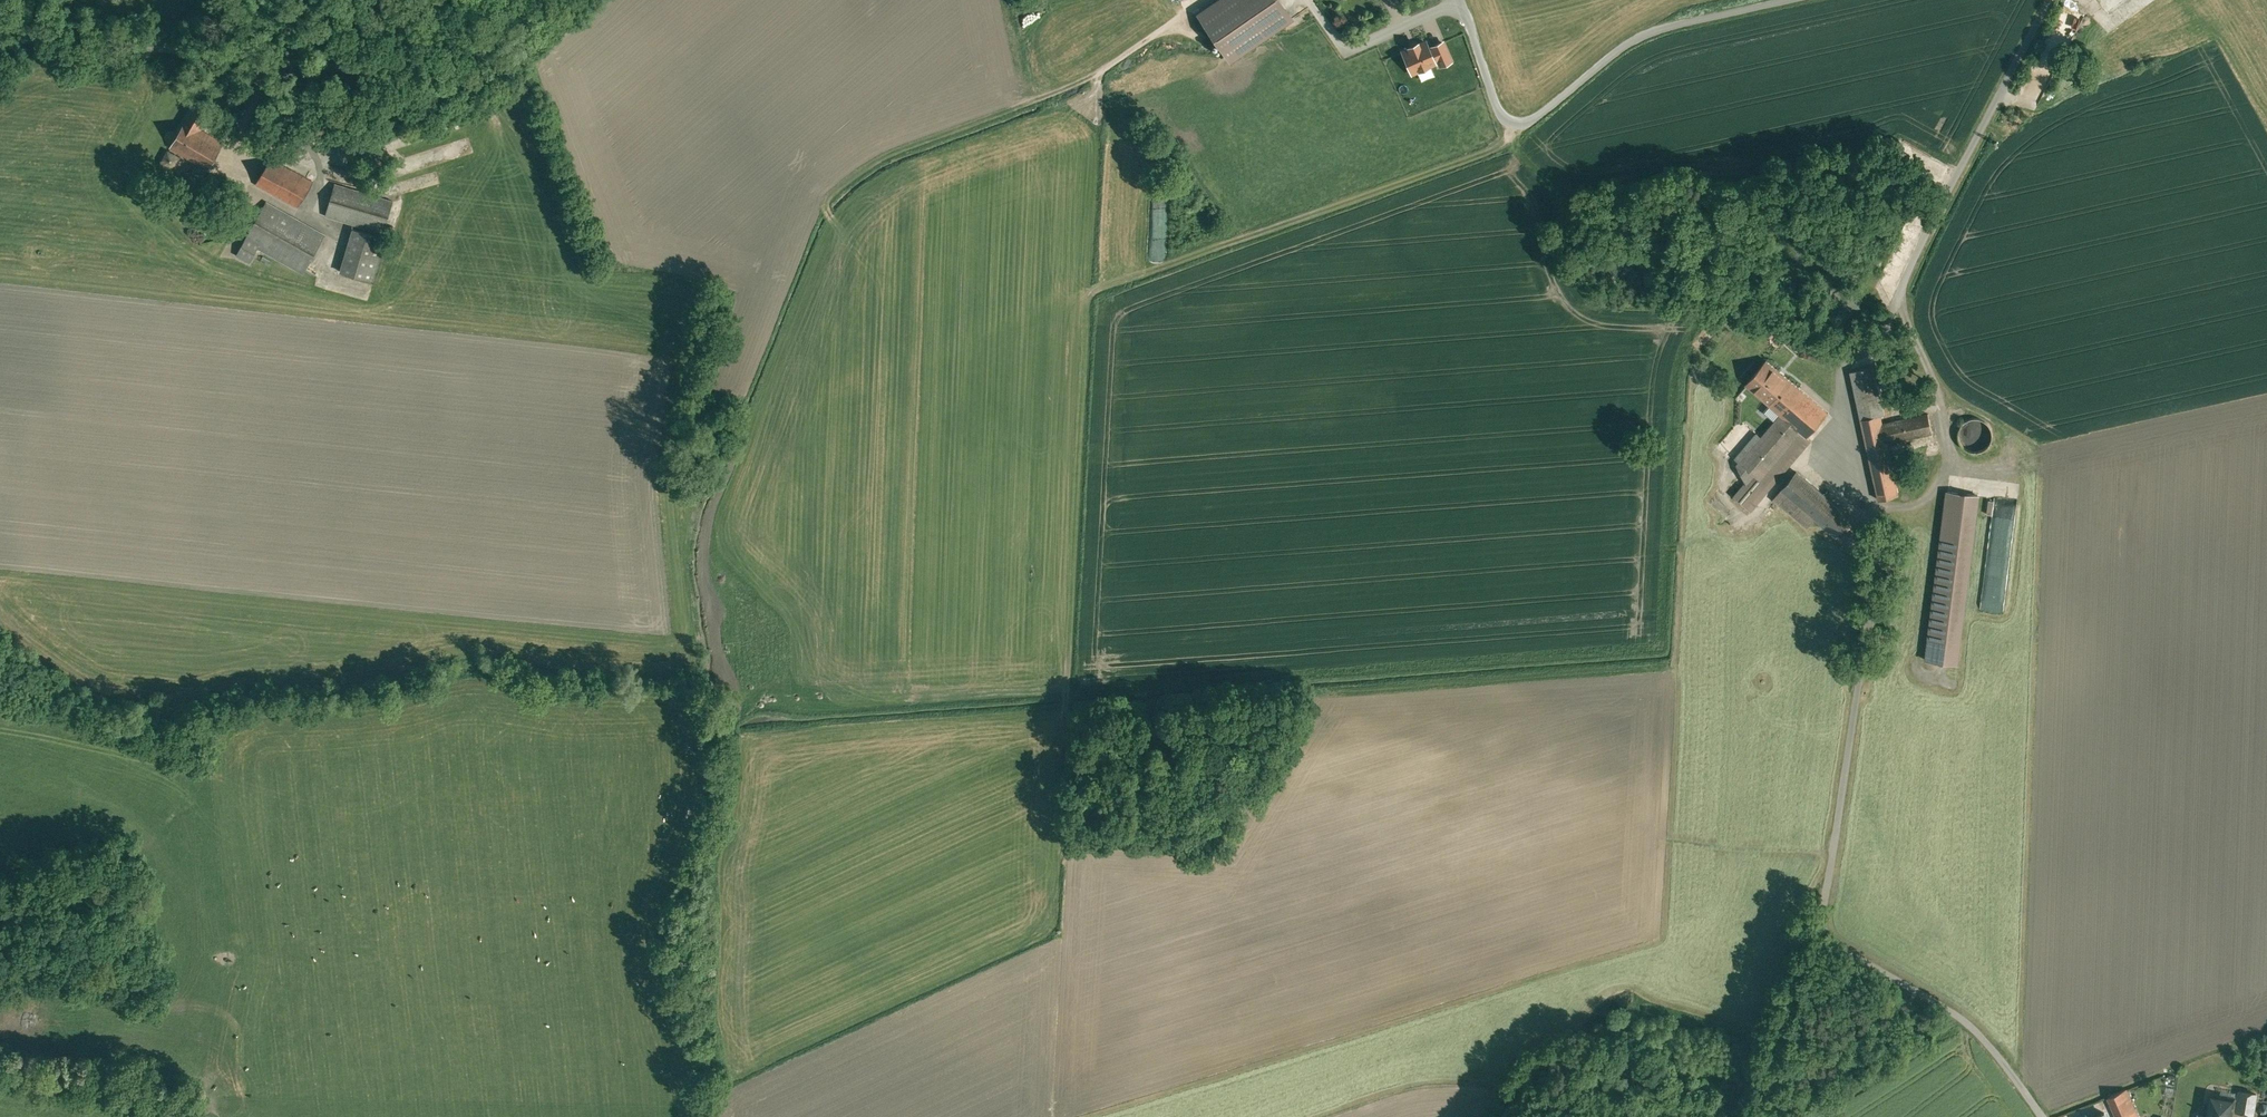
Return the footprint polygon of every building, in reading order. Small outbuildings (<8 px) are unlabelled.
[(1292,18),(1279,0),(1217,0),(1199,13),(1231,60),(1292,18)] [(2068,1),(2018,98),(2037,110),(2087,13),(2068,1)] [(1409,48),(1402,51),(1412,72),(1434,62),(1434,60),(1438,59),(1433,47),(1429,49),(1425,41),(1418,44),(1417,43),(1409,46),(1409,48)] [(1432,46),(1433,47),(1438,59),(1440,64),(1451,60),(1442,42),(1432,46)] [(196,105),(170,147),(207,169),(223,142),(201,129),(211,113),(196,105)] [(129,114),(132,119),(144,111),(140,106),(129,114)] [(293,166),(309,172),(313,161),(310,160),(312,153),(300,148),(293,166)] [(162,159),(175,167),(181,157),(168,149),(162,159)] [(255,185),(297,208),(313,181),(271,158),(255,185)] [(369,174),(367,184),(376,187),(379,177),(369,174)] [(393,200),(334,183),(325,216),(383,234),(393,200)] [(236,254),(249,262),(257,248),(302,274),(325,234),(267,201),(236,254)] [(339,273),(373,281),(385,238),(352,228),(339,273)] [(217,257),(229,263),(238,245),(226,239),(217,257)] [(1773,416),(1796,389),(1760,359),(1738,386),(1773,416)] [(1876,365),(1852,370),(1878,492),(1899,487),(1890,442),(1935,433),(1930,409),(1887,418),(1876,365)] [(1827,416),(1796,389),(1773,416),(1775,417),(1737,463),(1749,473),(1731,494),(1749,509),(1827,416)] [(1995,438),(1995,435),(1995,432),(1994,428),(1992,425),(1990,422),(1987,420),(1984,418),(1980,417),(1976,417),(1974,418),(1971,418),(1967,421),(1964,423),(1963,425),(1961,429),(1960,432),(1960,436),(1960,440),(1962,443),(1964,446),(1966,449),(1969,450),(1973,452),(1976,453),(1979,452),(1982,452),(1985,451),(1988,449),(1990,447),(1992,445),(1994,441),(1995,438)] [(1848,510),(1800,470),(1776,499),(1819,534),(1825,527),(1838,537),(1851,522),(1843,515),(1848,510)] [(1942,472),(1927,652),(1961,655),(1979,496),(1992,502),(1981,610),(2011,613),(2021,482),(1942,472)] [(2102,1095),(2112,1116),(2139,1116),(2140,1116),(2126,1085),(2102,1095)] [(2214,1092),(2211,1116),(2236,1116),(2237,1110),(2259,1113),(2262,1092),(2242,1090),(2241,1095),(2214,1092)]
